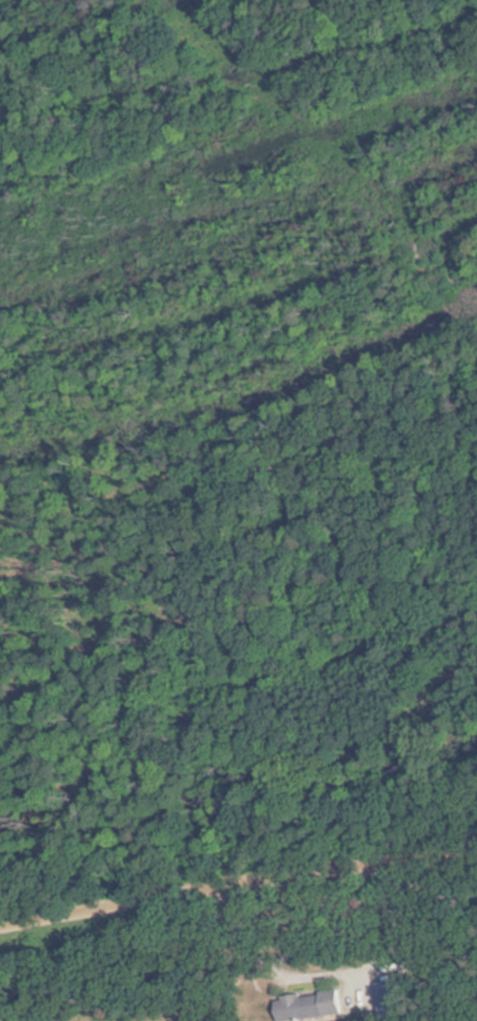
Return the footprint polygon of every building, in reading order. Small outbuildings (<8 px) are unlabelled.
[(397,975),(377,975),(377,1017),(397,1017),(397,975)] [(341,989),(274,998),(278,1020),(297,1020),(345,1015),(341,989)]
